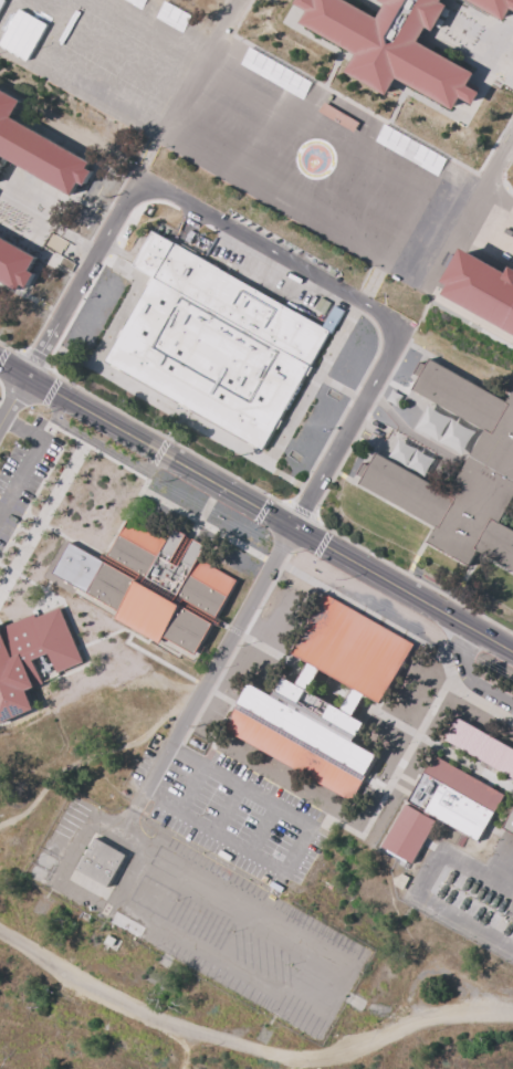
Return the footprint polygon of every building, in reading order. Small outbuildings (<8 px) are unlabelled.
[(384,18),(348,0),(300,0),(298,4),(310,10),(303,25),(359,53),(345,82),(464,96),(463,98),(475,103),(479,72),(419,42),(455,6),(444,1),(445,0),(386,0),(384,18)] [(508,20),(512,9),(512,0),(468,0),(508,20)] [(303,99),(312,81),(248,49),(239,67),(303,99)] [(3,167),(77,194),(93,159),(11,120),(17,107),(0,99),(0,172),(3,167)] [(439,175),(447,157),(382,127),(373,146),(439,175)] [(107,367),(270,448),(328,331),(333,334),(344,311),(335,306),(326,323),(151,235),(134,268),(152,277),(107,367)] [(512,271),(465,248),(448,283),(453,285),(446,300),(512,332),(512,269),(512,271)] [(374,454),(361,478),(365,489),(437,527),(429,544),(441,550),(444,545),(437,541),(458,535),(466,526),(488,519),(464,506),(465,494),(507,497),(512,486),(512,392),(508,401),(431,362),(418,366),(417,395),(487,431),(454,495),(374,454)] [(418,435),(469,451),(476,429),(425,412),(418,435)] [(391,460),(429,476),(437,459),(398,442),(391,460)] [(235,579),(197,561),(204,546),(171,531),(160,556),(118,537),(108,558),(119,563),(117,567),(68,544),(53,578),(120,609),(114,621),(161,643),(163,640),(199,656),(235,579)] [(414,642),(324,597),(295,656),(309,663),(298,685),(285,678),(276,697),(250,684),(238,708),(357,766),(365,749),(355,744),(365,723),(354,717),(364,695),(383,705),(414,642)] [(62,607),(1,629),(0,627),(0,725),(36,712),(29,691),(44,686),(34,661),(51,655),(57,674),(83,665),(62,607)] [(224,733),(340,793),(348,778),(361,785),(365,779),(235,711),(224,733)] [(456,718),(444,741),(512,778),(512,777),(512,749),(456,718)] [(481,841),(505,794),(433,758),(409,804),(481,841)] [(414,865),(437,822),(406,805),(383,848),(414,865)] [(78,872),(109,889),(127,856),(95,839),(78,872)]
